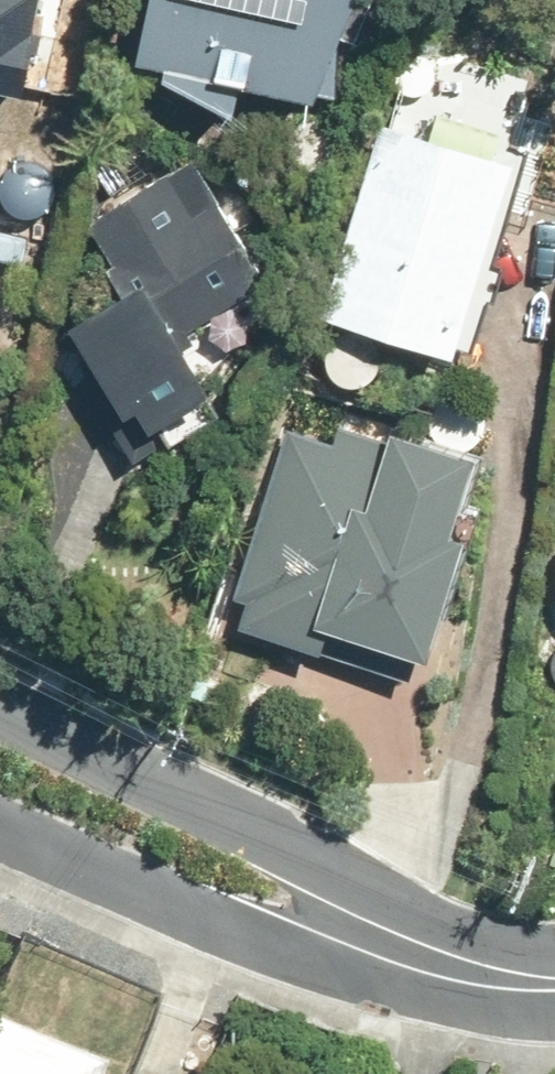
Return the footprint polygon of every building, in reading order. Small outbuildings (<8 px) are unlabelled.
[(20,28),(27,0),(0,0),(0,131),(12,66),(43,71),(49,34),(20,28)] [(140,60),(319,99),(359,0),(153,0),(140,60)] [(324,316),(458,355),(515,162),(383,122),(324,316)] [(10,157),(0,155),(0,210),(10,157)] [(217,388),(189,345),(199,338),(192,328),(272,276),(195,157),(92,224),(118,265),(113,268),(129,291),(73,326),(129,414),(143,404),(158,426),(164,421),(177,441),(222,412),(209,392),(217,388)] [(121,433),(136,456),(157,443),(142,420),(121,433)] [(290,431),(237,601),(250,605),(243,629),(345,661),(353,635),(430,659),(468,539),(454,535),(479,456),(395,430),(391,446),(344,431),(338,447),(290,431)]
